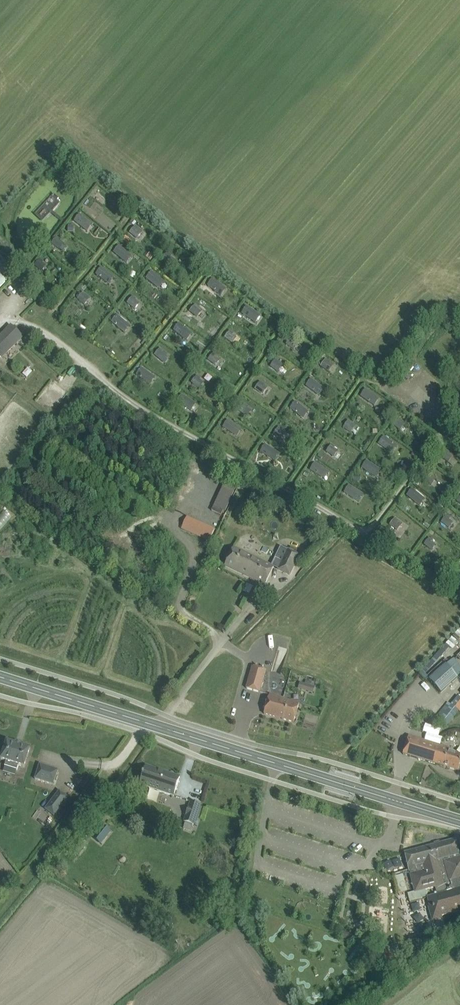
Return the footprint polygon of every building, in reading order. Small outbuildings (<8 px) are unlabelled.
[(89,223),(79,215),(74,221),(84,229),(89,223)] [(130,232),(137,239),(143,231),(135,225),(130,232)] [(51,243),(63,253),(68,247),(56,238),(51,243)] [(119,246),(113,252),(123,260),(128,254),(119,246)] [(161,259),(170,265),(174,259),(170,257),(172,255),(167,251),(161,259)] [(44,262),(39,258),(34,265),(42,271),(46,266),(43,263),(44,262)] [(101,267),(96,274),(106,282),(111,275),(101,267)] [(151,272),(146,279),(155,285),(160,279),(151,272)] [(206,290),(214,296),(219,290),(215,287),(216,285),(212,282),(206,290)] [(77,299),(84,305),(89,299),(86,297),(87,295),(83,292),(77,299)] [(132,296),(127,303),(136,309),(140,305),(136,302),(137,300),(132,296)] [(195,305),(190,312),(198,319),(203,312),(195,305)] [(246,307),(241,313),(252,321),(256,314),(246,307)] [(116,316),(111,322),(121,330),(126,324),(116,316)] [(178,324),(173,330),(183,338),(188,332),(178,324)] [(0,337),(0,355),(2,357),(22,338),(13,329),(9,334),(6,332),(0,337)] [(224,338),(232,343),(236,338),(233,335),(234,333),(230,330),(224,338)] [(286,344),(294,350),(298,344),(294,341),(295,339),(291,336),(286,344)] [(154,355),(163,362),(167,356),(163,353),(164,351),(160,348),(154,355)] [(208,360),(216,366),(220,360),(216,357),(218,355),(213,352),(208,360)] [(320,366),(328,372),(333,366),(329,363),(330,362),(326,358),(320,366)] [(284,367),(274,359),(269,366),(279,373),(284,367)] [(141,369),(136,375),(146,383),(151,376),(141,369)] [(191,383),(199,389),(203,383),(200,380),(201,378),(197,375),(191,383)] [(311,379),(306,386),(315,393),(320,386),(319,385),(317,383),(311,379)] [(255,389),(263,395),(267,389),(264,386),(265,384),(260,381),(255,389)] [(365,389),(360,396),(374,406),(379,399),(365,389)] [(181,395),(177,402),(187,409),(192,403),(181,395)] [(295,402),(290,408),(300,417),(305,410),(295,402)] [(239,412),(247,417),(251,411),(249,409),(250,407),(244,403),(239,412)] [(401,431),(405,425),(401,422),(402,420),(398,417),(392,425),(401,431)] [(343,428),(351,433),(355,427),(351,424),(352,423),(348,420),(343,428)] [(228,421),(223,428),(233,435),(238,428),(228,421)] [(283,429),(279,427),(273,435),(281,440),(285,433),(282,431),(283,429)] [(398,446),(384,436),(378,444),(393,454),(398,446)] [(326,452),(334,457),(338,451),(330,445),(326,452)] [(264,446),(260,452),(271,459),(275,453),(264,446)] [(440,457),(448,463),(453,457),(449,454),(450,453),(446,450),(440,457)] [(366,462),(362,468),(372,475),(377,469),(366,462)] [(314,463),(310,470),(321,477),(325,470),(314,463)] [(424,480),(431,485),(436,479),(432,477),(433,475),(429,472),(424,480)] [(349,486),(344,493),(355,499),(359,493),(349,486)] [(412,490),(407,496),(416,504),(422,498),(412,490)] [(199,519),(212,524),(217,512),(204,507),(199,519)] [(450,518),(446,515),(441,523),(449,528),(453,522),(449,520),(450,518)] [(210,541),(215,529),(187,517),(181,528),(210,541)] [(390,524),(398,530),(402,525),(398,522),(399,520),(395,517),(390,524)] [(433,541),(429,538),(424,545),(431,550),(436,545),(432,542),(433,541)] [(265,585),(273,567),(234,548),(225,565),(265,585)] [(289,575),(299,555),(288,550),(279,570),(289,575)] [(429,680),(440,693),(459,675),(459,668),(452,660),(429,680)] [(293,722),(299,703),(282,698),(286,684),(282,675),(266,671),(252,667),(251,672),(246,688),(260,692),(269,695),(264,714),(293,722)] [(303,683),(301,690),(308,692),(312,693),(314,686),(310,685),(311,682),(305,680),(304,684),(303,683)] [(459,711),(459,712),(459,697),(457,695),(451,704),(448,702),(435,718),(446,726),(459,711)] [(408,736),(403,754),(458,771),(459,764),(459,755),(450,752),(451,749),(408,736)] [(6,741),(1,760),(6,761),(4,766),(17,770),(19,765),(24,767),(30,748),(21,745),(16,743),(15,744),(6,741)] [(35,779),(53,785),(58,770),(39,764),(35,779)] [(145,766),(139,785),(174,796),(180,778),(145,766)] [(54,816),(68,797),(59,790),(45,809),(54,816)] [(194,825),(196,818),(200,820),(204,808),(200,807),(200,805),(190,801),(184,821),(194,825)] [(411,871),(412,874),(411,875),(415,892),(435,887),(438,895),(428,898),(430,907),(438,905),(441,916),(459,911),(459,852),(458,852),(455,840),(405,853),(410,871),(411,871)] [(407,891),(403,875),(394,877),(398,893),(407,891)] [(418,900),(415,892),(407,894),(410,902),(418,900)]
